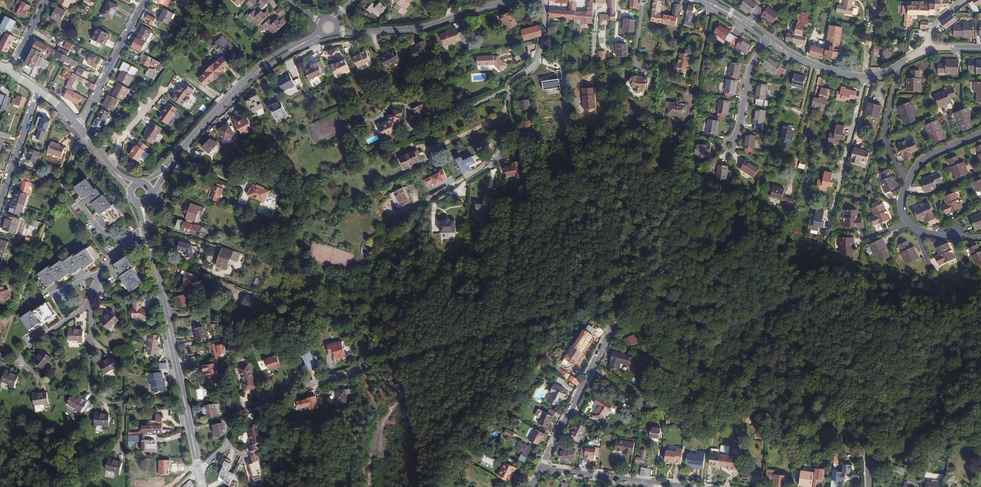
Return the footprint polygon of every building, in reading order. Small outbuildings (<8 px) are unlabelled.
[(19,0),(18,0),(13,11),(25,17),(31,6),(19,0)] [(254,0),(250,0),(247,3),(252,9),(257,4),(254,0)] [(394,1),(397,4),(394,8),(402,15),(406,11),(404,9),(413,0),(395,0),(394,1)] [(594,3),(594,1),(596,1),(596,0),(589,0),(589,2),(588,11),(586,11),(586,12),(582,12),(581,13),(578,13),(578,12),(577,11),(576,0),(570,0),(570,1),(570,9),(572,9),(574,9),(574,11),(575,11),(574,18),(574,22),(578,22),(583,23),(585,23),(592,23),(593,12),(594,3)] [(616,20),(616,13),(615,13),(616,0),(609,0),(609,7),(611,7),(611,13),(611,15),(600,14),(599,20),(611,20),(612,20),(616,20)] [(639,11),(640,3),(638,3),(638,0),(631,0),(630,10),(639,11)] [(666,5),(662,4),(662,1),(657,0),(654,0),(651,21),(663,23),(664,15),(666,5)] [(751,0),(744,0),(740,6),(751,14),(752,12),(758,15),(760,12),(762,14),(761,16),(773,23),(779,14),(768,6),(767,7),(764,5),(762,9),(757,5),(757,4),(751,0)] [(838,4),(836,12),(852,15),(854,7),(852,7),(853,2),(854,2),(855,0),(844,0),(844,5),(838,4)] [(936,1),(936,3),(935,15),(940,15),(940,6),(947,7),(949,6),(949,0),(938,0),(938,1),(936,1)] [(973,1),(969,3),(974,12),(979,10),(977,6),(980,4),(980,0),(973,0),(973,1)] [(112,19),(119,6),(109,1),(102,14),(112,19)] [(376,6),(375,5),(372,3),(367,10),(371,13),(372,12),(378,17),(387,8),(380,2),(377,5),(376,6)] [(904,26),(910,27),(910,15),(926,15),(926,2),(912,2),(911,6),(908,6),(907,14),(905,14),(904,26)] [(930,2),(926,2),(926,15),(930,15),(930,17),(935,17),(935,15),(936,3),(930,3),(930,2)] [(694,4),(689,3),(686,14),(688,15),(692,16),(694,4)] [(672,16),(664,15),(663,23),(676,26),(677,17),(679,4),(674,4),(672,16)] [(61,22),(66,11),(58,7),(52,18),(61,22)] [(205,19),(208,16),(200,7),(197,9),(197,10),(205,19)] [(286,12),(281,7),(275,12),(280,17),(286,12)] [(174,14),(164,9),(159,20),(169,25),(174,14)] [(564,18),(564,22),(569,22),(570,18),(574,18),(575,11),(574,11),(572,11),(550,9),(549,17),(564,18)] [(258,14),(257,13),(254,10),(246,18),(250,22),(252,20),(258,26),(267,17),(270,15),(267,11),(264,14),(261,11),(259,13),(258,14)] [(501,17),(507,30),(518,25),(511,12),(501,17)] [(793,43),(799,16),(799,15),(795,14),(793,22),(792,21),(789,33),(787,33),(785,41),(793,43)] [(940,22),(942,24),(946,29),(957,20),(952,14),(940,22)] [(156,19),(148,15),(146,19),(148,20),(147,23),(153,25),(156,19)] [(0,29),(7,33),(9,34),(16,21),(6,16),(0,29)] [(811,25),(813,19),(808,18),(799,16),(793,43),(805,45),(807,37),(805,36),(806,33),(803,33),(804,24),(807,24),(811,25)] [(273,23),(272,22),(269,19),(262,26),(266,30),(268,28),(274,34),(286,22),(283,18),(280,21),(277,19),(274,22),(273,23)] [(634,32),(635,20),(624,19),(623,31),(634,32)] [(974,38),(974,22),(963,22),(963,25),(954,25),(953,36),(963,36),(963,38),(974,38)] [(725,40),(730,43),(735,36),(730,32),(731,31),(719,24),(713,33),(725,40)] [(542,35),(539,26),(533,27),(532,26),(527,27),(528,29),(521,30),(522,35),(519,36),(520,41),(542,35)] [(838,52),(842,28),(830,26),(825,57),(839,59),(840,53),(838,52)] [(137,37),(150,43),(155,34),(152,32),(146,29),(142,27),(137,37)] [(98,28),(90,44),(101,49),(103,44),(105,45),(107,41),(108,41),(109,39),(108,39),(110,34),(98,28)] [(457,28),(441,35),(445,46),(462,39),(463,39),(462,36),(461,37),(457,28)] [(15,37),(9,34),(7,33),(5,38),(4,37),(1,43),(0,43),(0,49),(7,53),(13,42),(12,42),(15,37)] [(233,47),(223,35),(215,42),(216,43),(213,46),(223,57),(225,56),(227,54),(224,51),(228,48),(230,50),(233,47)] [(735,36),(730,43),(735,47),(747,55),(753,46),(741,38),(740,39),(735,36)] [(146,42),(137,38),(132,47),(140,51),(140,49),(142,50),(146,42)] [(822,59),(824,49),(825,42),(819,40),(818,45),(818,48),(812,46),(810,55),(822,59)] [(35,68),(37,64),(46,69),(55,50),(37,41),(25,64),(35,68)] [(73,44),(67,41),(66,44),(64,47),(70,50),(73,44)] [(431,55),(425,41),(417,44),(418,46),(410,50),(415,60),(422,56),(423,59),(431,55)] [(71,58),(77,46),(73,44),(70,50),(67,56),(71,58)] [(613,45),(613,53),(616,53),(616,57),(628,56),(627,44),(616,45),(613,45)] [(76,66),(78,61),(71,58),(67,56),(69,52),(59,47),(57,51),(56,51),(54,56),(69,63),(70,63),(76,66)] [(385,68),(400,61),(396,50),(380,58),(385,68)] [(97,58),(97,56),(92,53),(87,62),(92,65),(92,66),(97,69),(101,60),(97,58)] [(358,57),(358,56),(354,58),(358,68),(366,65),(366,64),(371,61),(367,53),(366,53),(362,54),(361,56),(358,57)] [(676,72),(688,73),(688,71),(689,71),(689,68),(688,65),(689,62),(690,62),(691,62),(692,54),(680,53),(679,57),(679,63),(677,63),(677,64),(674,64),(673,64),(673,70),(674,71),(677,71),(676,72)] [(148,70),(157,75),(157,74),(165,65),(145,55),(141,63),(149,67),(151,63),(158,67),(157,69),(156,68),(155,70),(149,69),(148,70)] [(477,57),(478,65),(494,65),(501,71),(507,66),(498,56),(494,56),(477,57)] [(781,65),(768,56),(762,65),(775,74),(775,73),(781,77),(786,69),(781,66),(781,65)] [(223,72),(230,65),(223,57),(215,64),(214,63),(206,71),(207,71),(199,79),(206,87),(214,80),(215,80),(223,73),(223,72)] [(341,73),(349,69),(344,59),(332,65),(331,67),(335,75),(340,73),(341,73)] [(169,66),(173,68),(177,62),(174,60),(169,66)] [(322,74),(316,60),(310,63),(312,67),(304,71),(309,81),(322,74)] [(951,61),(946,61),(946,64),(938,64),(938,73),(946,73),(946,74),(958,74),(958,67),(959,67),(959,60),(951,60),(951,61)] [(976,60),(976,61),(969,61),(968,70),(976,71),(976,74),(980,74),(980,60),(976,60)] [(121,70),(122,71),(131,76),(133,73),(135,74),(137,69),(132,66),(131,67),(130,67),(131,65),(125,62),(121,70)] [(728,79),(737,81),(737,77),(739,77),(741,63),(730,62),(728,76),(729,76),(728,79)] [(73,73),(74,70),(63,64),(61,67),(73,73)] [(78,67),(75,74),(81,77),(85,71),(78,67)] [(563,79),(562,69),(557,70),(558,79),(543,81),(545,90),(556,88),(557,91),(562,91),(560,79),(563,79)] [(69,80),(72,74),(69,72),(65,70),(62,77),(69,80)] [(154,80),(157,75),(148,70),(145,75),(154,80)] [(907,84),(907,91),(914,91),(914,90),(921,90),(921,78),(920,78),(920,70),(911,70),(911,78),(908,78),(907,84)] [(129,86),(134,77),(131,76),(122,71),(118,80),(129,86)] [(93,89),(95,85),(81,77),(75,74),(73,73),(72,74),(69,80),(65,87),(66,87),(73,91),(74,89),(71,88),(77,78),(89,84),(87,86),(93,89)] [(289,73),(284,76),(284,77),(282,78),(281,76),(277,78),(283,92),(295,86),(289,73)] [(806,76),(794,73),(791,85),(803,88),(806,76)] [(650,90),(650,79),(644,79),(640,79),(635,76),(631,82),(634,84),(632,87),(637,90),(637,93),(639,94),(642,94),(643,93),(643,90),(650,90)] [(737,81),(728,79),(726,79),(724,93),(725,93),(724,96),(733,98),(734,94),(735,94),(737,81)] [(123,100),(129,89),(119,83),(113,95),(123,100)] [(177,95),(176,93),(172,98),(183,106),(186,102),(188,103),(191,99),(189,98),(195,90),(185,83),(182,87),(181,86),(178,90),(180,91),(177,95)] [(765,100),(767,85),(757,83),(754,99),(756,99),(755,105),(768,107),(769,101),(765,100)] [(846,89),(846,87),(841,86),(840,91),(837,91),(836,100),(845,101),(846,99),(849,100),(850,98),(855,99),(856,91),(851,90),(846,89)] [(73,91),(66,87),(65,90),(65,91),(62,95),(78,104),(82,96),(73,91)] [(596,109),(594,87),(582,88),(583,109),(596,109)] [(814,97),(812,107),(824,110),(827,99),(826,98),(827,97),(829,98),(831,90),(822,87),(819,96),(819,98),(814,97)] [(945,104),(951,102),(949,99),(957,96),(953,88),(946,91),(946,90),(935,94),(937,101),(939,107),(946,105),(945,104)] [(113,111),(119,100),(109,95),(103,106),(113,111)] [(252,100),(250,100),(251,101),(247,103),(250,110),(251,109),(253,113),(263,108),(261,104),(258,105),(257,102),(260,101),(257,95),(251,98),(252,100)] [(10,99),(0,96),(0,110),(2,111),(3,110),(6,111),(10,99)] [(21,108),(25,99),(16,97),(15,100),(12,99),(11,104),(21,108)] [(728,115),(730,101),(719,99),(717,113),(718,113),(717,117),(726,118),(726,114),(728,115)] [(521,109),(530,108),(529,100),(520,102),(521,109)] [(281,101),(270,106),(275,119),(287,113),(281,101)] [(897,106),(901,114),(902,114),(903,116),(906,124),(916,120),(913,112),(912,110),(914,109),(911,101),(897,106)] [(684,117),(687,105),(667,102),(666,107),(669,107),(667,114),(684,117)] [(164,112),(162,114),(159,118),(167,123),(168,123),(176,113),(175,112),(177,109),(170,103),(168,107),(167,106),(163,111),(164,112)] [(868,103),(865,115),(878,118),(881,106),(868,103)] [(425,114),(421,105),(414,108),(418,117),(425,114)] [(958,120),(959,122),(963,131),(973,127),(969,118),(968,116),(971,115),(968,108),(954,113),(957,121),(958,120)] [(108,118),(110,113),(102,109),(97,119),(97,120),(94,127),(101,131),(104,123),(105,123),(105,125),(107,126),(111,119),(108,118)] [(244,115),(241,109),(235,112),(238,118),(244,115)] [(384,126),(387,134),(388,135),(397,131),(402,118),(401,118),(403,112),(394,109),(392,115),(391,115),(389,123),(383,125),(384,126)] [(764,124),(766,110),(755,109),(753,123),(755,123),(754,129),(763,130),(764,124)] [(39,128),(36,138),(35,138),(36,139),(42,141),(46,131),(47,132),(51,120),(38,116),(35,125),(39,126),(39,128)] [(246,132),(246,133),(252,130),(249,124),(251,123),(248,117),(239,122),(237,119),(234,121),(238,130),(239,129),(242,134),(246,132)] [(717,134),(719,121),(708,119),(706,133),(707,133),(706,137),(715,138),(715,134),(717,134)] [(944,138),(941,130),(940,128),(941,127),(938,120),(924,125),(927,133),(930,132),(931,134),(934,142),(944,138)] [(148,131),(146,133),(143,137),(153,144),(157,138),(156,138),(160,133),(159,132),(162,128),(153,122),(150,126),(149,127),(147,130),(148,131)] [(224,141),(234,136),(229,124),(225,126),(225,127),(218,130),(224,141)] [(845,125),(837,124),(835,133),(830,132),(828,142),(839,144),(839,139),(844,140),(845,135),(843,135),(845,125)] [(779,140),(784,142),(783,146),(790,148),(795,129),(783,126),(779,140)] [(109,136),(111,138),(117,131),(115,129),(109,136)] [(754,149),(756,135),(745,134),(743,147),(745,148),(744,152),(753,153),(754,149)] [(39,152),(44,154),(45,151),(41,149),(43,143),(36,140),(30,138),(27,146),(32,148),(31,150),(39,152)] [(910,140),(906,142),(907,143),(898,146),(900,149),(902,152),(901,152),(905,161),(913,157),(911,153),(911,151),(917,148),(913,138),(910,140)] [(213,141),(210,139),(203,147),(213,157),(218,151),(215,148),(218,144),(214,140),(213,141)] [(145,150),(148,146),(140,141),(138,145),(137,144),(135,147),(134,147),(131,151),(132,152),(130,155),(138,161),(145,150)] [(51,142),(48,153),(62,157),(65,148),(61,146),(58,145),(59,144),(51,142)] [(711,154),(711,143),(695,143),(695,154),(711,154)] [(859,149),(859,148),(854,147),(850,162),(856,163),(857,160),(861,161),(867,162),(870,152),(864,151),(859,149)] [(31,150),(31,149),(27,160),(36,163),(39,152),(31,150)] [(193,157),(202,160),(203,156),(209,158),(210,155),(196,150),(193,157)] [(422,160),(418,150),(401,158),(406,169),(412,167),(411,165),(422,160)] [(476,162),(473,156),(464,161),(462,157),(457,159),(465,175),(473,171),(470,165),(476,162)] [(965,167),(963,162),(960,163),(957,156),(949,159),(952,167),(951,167),(955,178),(962,175),(962,176),(969,173),(966,167),(965,167)] [(760,168),(746,160),(740,169),(754,177),(760,168)] [(505,167),(507,177),(515,176),(516,179),(523,178),(519,161),(513,163),(513,165),(511,166),(505,167)] [(726,182),(729,166),(718,164),(716,180),(726,182)] [(448,178),(444,169),(440,171),(441,172),(425,180),(427,185),(434,182),(436,186),(446,182),(445,180),(448,178)] [(891,176),(888,169),(880,173),(883,180),(881,181),(883,186),(882,186),(885,193),(892,190),(892,189),(898,186),(893,176),(892,176),(891,176)] [(831,182),(833,172),(824,171),(823,180),(818,179),(816,189),(827,191),(827,186),(832,187),(833,182),(831,182)] [(931,189),(937,187),(935,184),(943,181),(939,173),(932,176),(932,175),(921,179),(923,186),(925,193),(932,190),(931,189)] [(31,195),(33,191),(29,190),(32,180),(25,178),(21,192),(31,195)] [(97,189),(95,191),(88,180),(75,189),(83,201),(85,199),(90,206),(92,205),(103,197),(97,189)] [(217,186),(216,186),(212,199),(219,201),(224,189),(222,188),(223,186),(218,184),(217,186)] [(275,200),(278,195),(254,184),(252,189),(251,188),(248,195),(265,202),(270,204),(272,199),(275,200)] [(411,202),(403,187),(390,194),(398,208),(411,202)] [(783,197),(783,196),(785,190),(773,187),(770,198),(783,201),(782,206),(786,208),(786,210),(790,211),(791,209),(792,209),(794,200),(786,198),(783,197)] [(25,205),(27,206),(31,195),(21,192),(18,191),(16,198),(15,198),(14,201),(14,202),(25,205)] [(955,192),(945,196),(948,203),(946,204),(943,206),(946,214),(954,210),(957,209),(963,207),(961,203),(960,203),(958,199),(955,192)] [(116,206),(113,208),(105,196),(103,197),(92,205),(100,217),(103,215),(110,226),(123,217),(116,206)] [(391,200),(383,203),(387,216),(395,213),(391,200)] [(9,212),(21,216),(25,205),(14,202),(13,204),(12,204),(9,212)] [(930,207),(931,207),(929,202),(924,203),(924,204),(920,206),(913,209),(917,219),(924,216),(925,218),(927,222),(935,218),(932,210),(931,210),(930,207)] [(186,218),(188,219),(193,221),(196,222),(199,214),(202,215),(205,208),(192,203),(190,208),(187,207),(186,213),(188,213),(186,218)] [(886,210),(883,204),(871,208),(874,216),(870,217),(874,226),(882,222),(882,221),(885,220),(885,221),(891,219),(889,215),(888,215),(886,210)] [(483,217),(484,205),(477,205),(475,216),(483,217)] [(823,222),(824,212),(816,210),(815,220),(809,219),(808,229),(812,230),(817,231),(818,226),(824,227),(824,222),(823,222)] [(852,226),(852,227),(861,227),(862,218),(857,218),(858,210),(846,210),(845,218),(844,217),(844,222),(843,227),(849,227),(849,226),(852,226)] [(971,217),(973,223),(973,224),(975,230),(980,228),(980,213),(971,217)] [(16,233),(20,219),(8,215),(6,220),(7,221),(4,230),(16,233)] [(440,233),(456,232),(455,220),(450,220),(450,218),(445,218),(445,220),(440,220),(440,233)] [(200,231),(201,226),(195,224),(195,225),(185,222),(184,225),(179,223),(177,228),(182,229),(182,230),(197,235),(198,231),(200,231)] [(213,231),(214,230),(203,227),(202,230),(211,233),(209,237),(210,237),(209,240),(211,240),(210,241),(214,242),(217,232),(213,231)] [(852,246),(854,246),(854,238),(839,237),(838,245),(841,245),(841,248),(841,257),(852,257),(852,248),(852,246)] [(885,246),(886,245),(883,238),(869,245),(872,252),(875,251),(876,253),(880,262),(890,257),(886,248),(885,246)] [(1,263),(5,252),(9,242),(0,239),(0,263),(1,263)] [(193,244),(180,241),(178,249),(185,251),(186,257),(194,256),(193,244)] [(916,252),(913,247),(911,248),(907,241),(899,245),(902,252),(907,263),(913,260),(913,261),(919,258),(916,251),(916,252)] [(951,249),(947,243),(938,247),(941,254),(939,255),(935,257),(939,265),(951,260),(950,259),(953,258),(953,259),(956,257),(954,253),(953,253),(951,249)] [(980,252),(977,244),(968,248),(972,255),(971,256),(976,267),(980,264),(980,251),(980,252)] [(92,246),(87,249),(95,262),(100,258),(92,246)] [(237,262),(240,253),(224,247),(217,266),(227,270),(231,260),(237,262)] [(173,258),(178,248),(169,249),(166,255),(173,258)] [(87,250),(75,258),(74,256),(63,263),(72,276),(82,269),(84,271),(95,263),(95,262),(87,250)] [(0,263),(0,265),(3,266),(5,265),(6,262),(8,262),(7,260),(8,255),(7,253),(5,252),(1,263),(0,263)] [(134,271),(136,269),(127,257),(115,266),(123,277),(121,279),(132,293),(144,284),(134,271)] [(49,268),(38,275),(47,288),(58,281),(59,282),(70,274),(62,262),(51,270),(49,268)] [(192,288),(197,275),(188,272),(187,276),(186,275),(184,280),(185,280),(184,284),(192,288)] [(0,298),(4,302),(7,300),(8,301),(10,301),(10,299),(9,296),(11,295),(8,289),(4,290),(4,287),(0,287),(0,298)] [(249,294),(243,305),(246,308),(253,311),(259,300),(249,294)] [(317,299),(311,296),(307,305),(313,308),(317,299)] [(177,307),(188,304),(187,299),(176,301),(177,307)] [(142,308),(143,301),(133,301),(133,308),(131,308),(131,313),(132,313),(132,317),(139,318),(145,321),(150,313),(142,308)] [(32,313),(21,320),(29,334),(41,326),(42,328),(57,318),(49,305),(34,315),(32,313)] [(120,321),(112,311),(105,317),(104,316),(99,320),(108,329),(115,323),(116,324),(120,321)] [(204,327),(195,329),(198,342),(206,340),(204,327)] [(84,343),(84,330),(75,330),(75,328),(69,328),(69,341),(78,341),(78,343),(84,343)] [(150,334),(149,338),(147,350),(149,350),(148,355),(159,356),(160,347),(158,347),(159,338),(158,337),(156,337),(157,335),(150,334)] [(640,342),(636,334),(625,339),(628,346),(633,344),(633,345),(640,342)] [(327,345),(329,352),(333,351),(334,353),(336,359),(346,356),(342,341),(327,345)] [(217,360),(222,359),(221,354),(226,353),(224,344),(218,346),(217,343),(213,344),(217,360)] [(573,367),(573,366),(572,365),(575,361),(576,361),(582,352),(576,347),(573,350),(569,355),(568,354),(566,355),(564,358),(565,358),(560,365),(566,369),(573,367)] [(53,359),(43,351),(38,358),(37,357),(33,362),(43,370),(48,362),(50,363),(53,359)] [(630,355),(613,351),(609,367),(619,369),(620,363),(628,365),(630,355)] [(281,367),(277,355),(267,359),(265,360),(267,365),(269,365),(271,370),(281,367)] [(319,365),(316,356),(312,358),(311,355),(303,358),(304,360),(309,368),(310,369),(319,365)] [(119,369),(113,358),(105,362),(104,361),(99,364),(105,375),(114,369),(115,371),(119,369)] [(575,373),(580,365),(576,362),(573,366),(575,367),(572,372),(575,373)] [(219,383),(218,378),(219,378),(216,363),(202,366),(204,372),(207,371),(209,380),(207,380),(208,386),(219,383)] [(257,387),(249,364),(239,367),(244,382),(242,382),(245,391),(257,387)] [(584,367),(580,365),(575,373),(579,376),(584,367)] [(557,372),(577,385),(580,381),(559,368),(557,372)] [(12,372),(6,370),(2,381),(11,385),(10,387),(15,389),(19,377),(11,374),(12,372)] [(155,393),(164,391),(163,386),(165,386),(164,382),(162,381),(162,378),(163,378),(162,372),(147,375),(148,379),(149,380),(150,383),(152,384),(152,388),(153,388),(155,393)] [(552,398),(549,402),(558,407),(563,398),(564,398),(566,394),(563,393),(565,389),(555,383),(550,392),(552,393),(550,397),(552,398)] [(345,389),(336,391),(339,405),(342,404),(342,407),(348,406),(346,394),(350,394),(349,389),(345,390),(345,389)] [(39,394),(38,393),(32,394),(35,406),(44,404),(44,406),(50,405),(47,393),(39,394)] [(81,397),(75,394),(69,405),(77,410),(76,411),(81,414),(87,403),(80,398),(81,397)] [(316,394),(308,396),(308,398),(297,400),(299,408),(310,405),(310,408),(319,407),(318,404),(322,403),(321,395),(317,396),(316,394)] [(612,405),(600,397),(596,403),(600,406),(594,416),(602,421),(612,405)] [(235,406),(234,399),(227,401),(228,408),(235,406)] [(204,407),(205,407),(206,415),(207,418),(218,416),(215,404),(204,407)] [(732,409),(729,415),(739,419),(742,413),(732,409)] [(553,416),(543,411),(540,418),(537,416),(535,421),(548,428),(553,416)] [(101,415),(101,413),(95,413),(95,426),(105,426),(105,428),(110,427),(110,415),(101,415)] [(162,423),(163,422),(163,415),(156,415),(156,422),(159,423),(159,426),(143,427),(142,432),(129,433),(129,447),(132,447),(132,442),(142,442),(143,453),(156,452),(156,435),(163,435),(162,423)] [(230,424),(229,419),(222,420),(223,424),(213,426),(215,437),(224,435),(223,431),(225,430),(223,425),(230,424)] [(586,427),(577,422),(571,433),(572,434),(580,438),(581,438),(586,427)] [(255,429),(257,425),(252,424),(250,429),(251,433),(250,433),(249,434),(252,445),(248,446),(253,462),(248,464),(251,472),(251,476),(252,476),(254,482),(262,480),(259,471),(262,471),(259,461),(260,461),(258,455),(256,451),(260,450),(259,444),(262,443),(261,436),(259,437),(258,434),(257,434),(255,429)] [(661,428),(651,427),(650,437),(660,438),(661,428)] [(515,432),(507,428),(504,433),(513,437),(515,432)] [(543,439),(546,434),(535,429),(529,440),(539,445),(542,438),(543,439)] [(615,450),(622,451),(622,453),(632,454),(635,442),(617,440),(615,450)] [(527,445),(520,441),(518,445),(518,453),(521,454),(522,454),(527,445)] [(730,444),(721,443),(720,452),(729,453),(730,444)] [(522,454),(521,454),(519,458),(525,461),(532,447),(527,445),(522,454)] [(681,463),(683,448),(677,448),(676,451),(667,450),(665,461),(670,462),(671,461),(675,461),(675,463),(681,463)] [(566,449),(566,452),(561,451),(561,458),(575,460),(576,450),(566,449)] [(642,452),(641,458),(636,457),(636,461),(645,463),(646,450),(640,450),(640,452),(642,452)] [(699,469),(702,451),(700,451),(699,454),(687,453),(686,463),(689,464),(691,466),(698,467),(697,469),(699,469)] [(709,465),(718,466),(718,465),(720,452),(711,451),(709,465)] [(729,453),(720,452),(718,465),(724,466),(726,468),(735,469),(736,458),(731,458),(732,453),(729,453)] [(837,456),(834,456),(833,469),(832,480),(836,480),(836,483),(841,484),(842,480),(845,480),(845,474),(850,474),(850,470),(852,470),(852,465),(843,464),(842,471),(837,471),(837,469),(836,469),(837,456)] [(114,458),(109,457),(106,470),(116,472),(115,474),(120,475),(123,462),(114,460),(114,458)] [(230,469),(229,468),(231,464),(232,462),(226,459),(225,462),(226,462),(219,475),(225,478),(223,482),(226,483),(225,485),(229,486),(234,486),(236,483),(232,481),(235,475),(229,472),(230,469)] [(516,467),(504,461),(498,474),(508,479),(510,480),(512,477),(511,476),(516,467)] [(901,474),(902,468),(894,466),(892,471),(901,474)] [(816,468),(814,478),(818,479),(820,479),(823,480),(825,470),(816,468)] [(762,482),(763,471),(743,469),(742,480),(762,482)] [(774,475),(775,473),(775,470),(767,469),(766,482),(773,483),(773,485),(785,486),(786,476),(774,475)] [(813,472),(802,471),(799,485),(811,486),(813,472)]
